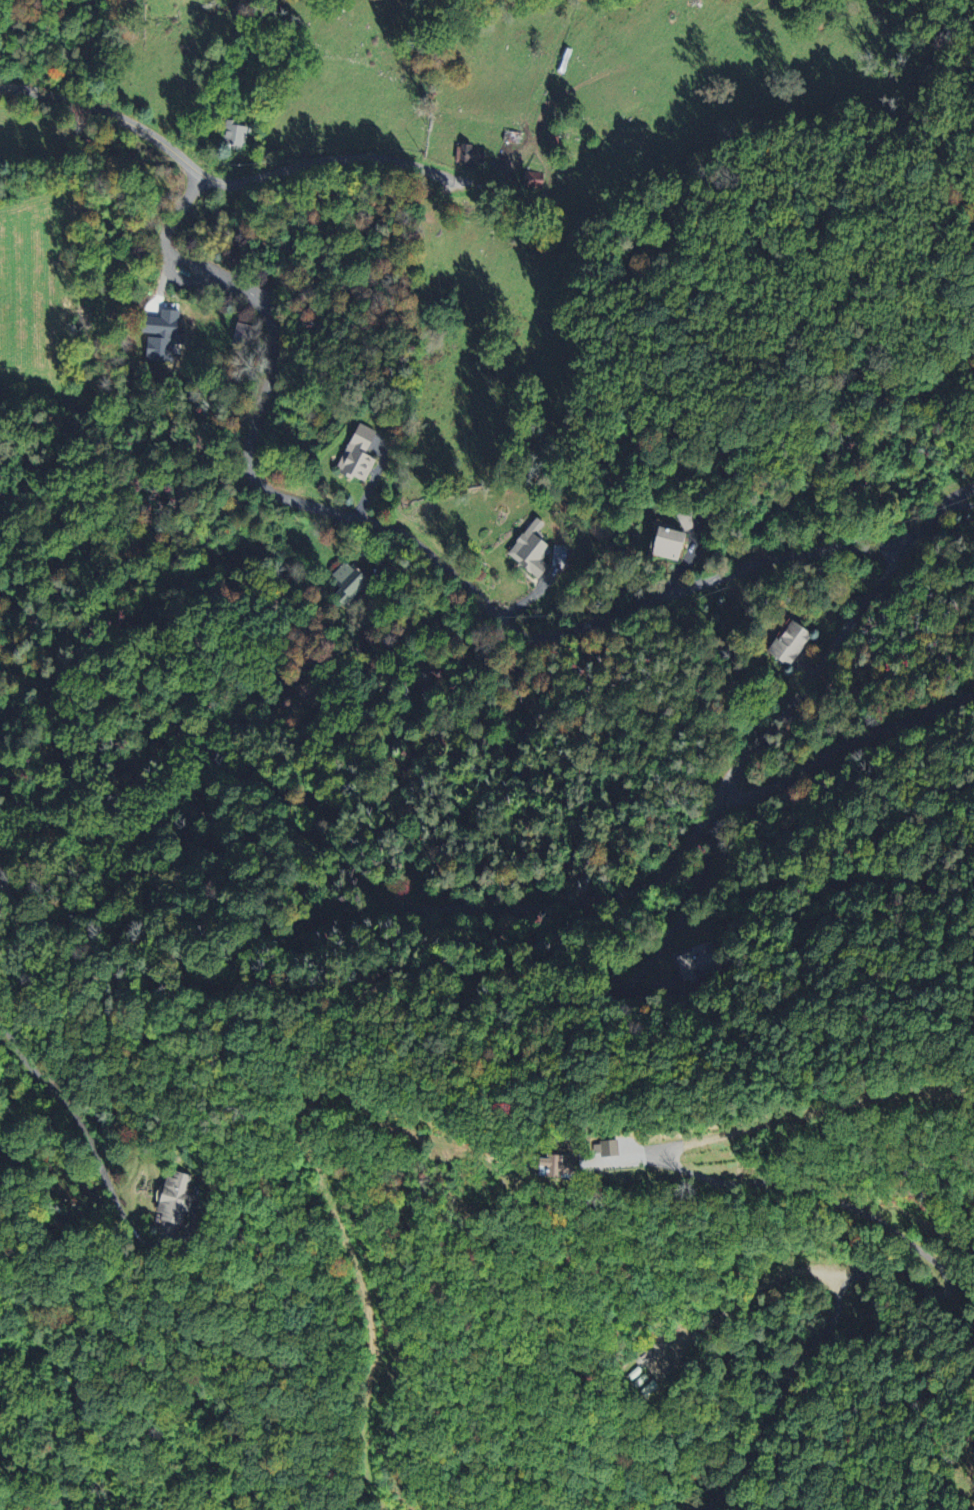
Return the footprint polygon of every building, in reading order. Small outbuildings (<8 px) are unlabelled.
[(246,126),(238,125),(239,121),(223,120),(221,144),(244,146),(246,126)] [(482,165),(482,150),(470,150),(470,145),(457,144),(457,164),(482,165)] [(522,187),(541,188),(542,172),(522,172),(522,187)] [(177,310),(159,310),(159,317),(141,316),(141,334),(145,334),(145,360),(157,360),(157,352),(170,352),(170,344),(181,344),(181,333),(177,333),(177,310)] [(374,458),(362,453),(373,430),(355,421),(333,469),(362,482),(374,458)] [(674,514),(683,531),(699,523),(690,506),(674,514)] [(538,577),(546,563),(540,560),(550,544),(535,534),(542,522),(531,515),(504,556),(538,577)] [(682,530),(652,525),(647,554),(676,559),(682,530)] [(330,577),(342,587),(333,597),(346,608),(369,580),(344,560),(330,577)] [(810,633),(788,618),(766,652),(787,666),(810,633)] [(680,981),(717,969),(707,940),(671,952),(680,981)] [(617,1153),(615,1139),(591,1142),(592,1156),(617,1153)] [(535,1158),(535,1176),(571,1177),(571,1155),(543,1154),(543,1158),(535,1158)]
